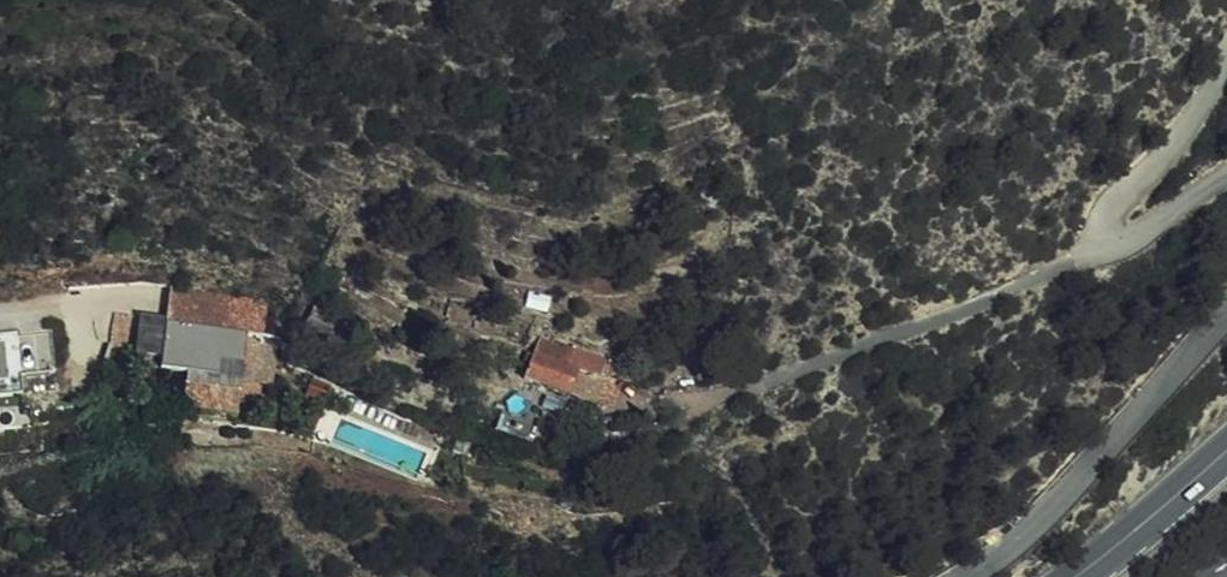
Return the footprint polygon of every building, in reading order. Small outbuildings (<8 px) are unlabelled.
[(265,334),(159,312),(152,348),(178,353),(175,365),(202,371),(204,371),(231,377),(228,388),(253,394),(265,334)] [(19,330),(0,332),(0,395),(25,392),(19,330)] [(596,407),(597,403),(601,389),(602,382),(575,368),(584,360),(583,357),(577,350),(542,337),(528,379),(569,395),(596,407)] [(330,376),(311,365),(305,375),(324,387),(330,376)] [(204,371),(202,371),(200,382),(228,388),(231,377),(204,371)] [(601,389),(597,403),(612,407),(616,394),(601,389)]
